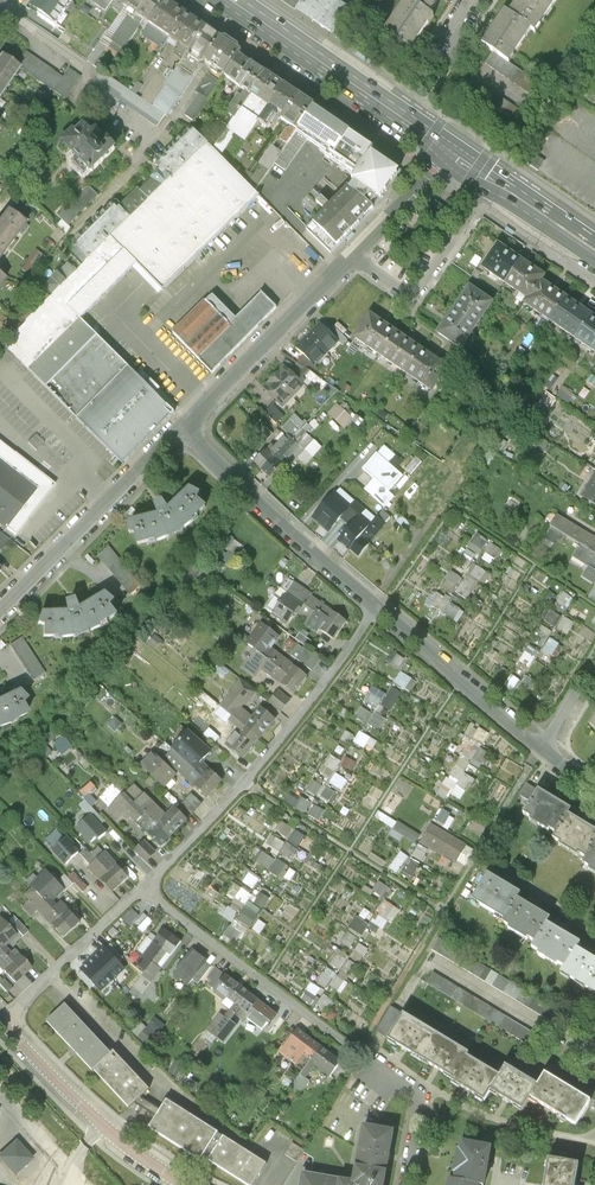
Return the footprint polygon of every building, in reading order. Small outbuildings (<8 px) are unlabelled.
[(33,15),(58,32),(81,0),(43,0),(33,15)] [(106,12),(114,0),(88,0),(106,12)] [(126,7),(133,12),(145,20),(151,24),(166,2),(163,0),(130,0),(126,7)] [(297,10),(304,0),(283,0),(297,10)] [(329,0),(304,0),(297,10),(314,21),(329,0)] [(336,0),(329,0),(314,21),(332,33),(349,9),(336,0)] [(429,13),(410,0),(408,0),(386,32),(411,50),(434,17),(429,13)] [(438,0),(410,0),(429,13),(438,0)] [(556,0),(518,0),(508,15),(529,29),(534,32),(556,0)] [(117,1),(112,8),(121,14),(126,7),(117,1)] [(185,15),(166,2),(151,24),(170,37),(185,15)] [(109,50),(114,44),(112,43),(133,12),(126,7),(121,14),(117,20),(102,40),(100,44),(109,50)] [(145,20),(133,12),(112,43),(114,44),(124,51),(145,20)] [(507,62),(529,29),(508,15),(504,12),(482,45),(493,52),(507,62)] [(206,29),(185,15),(170,37),(180,44),(190,51),(206,29)] [(574,50),(575,101),(574,101),(575,107),(594,107),(594,20),(574,50)] [(151,24),(143,35),(162,48),(170,37),(151,24)] [(221,40),(206,29),(190,51),(206,62),(221,40)] [(87,30),(72,52),(87,63),(100,44),(102,40),(87,30)] [(242,54),(221,40),(206,62),(214,67),(225,75),(228,77),(241,59),(239,58),(242,54)] [(179,68),(190,51),(180,44),(142,99),(152,107),(179,68)] [(66,97),(80,75),(68,67),(63,75),(23,50),(14,65),(66,97)] [(547,89),(507,62),(493,52),(485,65),(538,101),(547,89)] [(20,70),(2,57),(0,60),(0,99),(20,70)] [(252,67),(241,59),(228,77),(239,85),(252,67)] [(214,67),(196,93),(199,96),(208,101),(225,75),(214,67)] [(265,76),(252,67),(239,85),(238,87),(246,92),(252,96),(265,76)] [(179,68),(152,107),(165,115),(168,117),(194,79),(179,68)] [(157,127),(165,115),(152,107),(142,99),(102,72),(93,84),(157,127)] [(284,89),(265,76),(252,96),(270,109),(284,89)] [(474,79),(466,91),(518,126),(526,115),(474,79)] [(298,98),(284,89),(270,109),(279,115),(284,119),(298,98)] [(239,96),(226,114),(235,120),(242,110),(252,96),(246,92),(242,98),(239,96)] [(209,102),(208,101),(199,96),(185,117),(194,123),(209,102)] [(242,110),(261,123),(270,109),(252,96),(242,110)] [(315,110),(298,98),(284,119),(291,124),(300,131),(315,110)] [(279,115),(270,109),(261,123),(260,124),(268,130),(279,115)] [(246,144),(260,124),(261,123),(242,110),(235,120),(230,128),(213,150),(220,158),(235,137),(246,144)] [(354,136),(315,110),(300,131),(309,137),(339,157),(352,139),(354,136)] [(230,128),(235,120),(226,114),(221,122),(230,128)] [(291,124),(281,140),(288,145),(290,146),(300,131),(291,124)] [(70,150),(94,174),(118,151),(98,131),(93,136),(86,128),(77,136),(74,133),(69,139),(66,137),(59,144),(67,153),(70,150)] [(164,174),(142,195),(151,204),(210,147),(193,129),(158,163),(158,169),(164,174)] [(286,172),(309,137),(300,131),(290,146),(288,145),(275,164),(286,172)] [(277,138),(260,163),(270,171),(275,164),(288,145),(281,140),(277,138)] [(374,154),(352,139),(339,157),(337,160),(359,175),(372,156),(374,154)] [(5,348),(6,350),(122,468),(174,417),(82,323),(139,267),(165,294),(261,200),(220,158),(213,150),(210,147),(151,204),(132,223),(113,241),(87,268),(79,275),(56,298),(5,348)] [(401,176),(372,156),(359,175),(354,184),(355,185),(350,192),(357,198),(362,190),(382,203),(401,176)] [(99,197),(89,187),(59,217),(69,227),(99,197)] [(357,198),(350,192),(348,191),(315,226),(338,248),(373,211),(357,198)] [(132,223),(151,204),(142,195),(139,192),(122,208),(120,210),(132,223)] [(434,200),(429,208),(444,218),(449,210),(434,200)] [(113,241),(132,223),(120,210),(122,208),(118,204),(114,205),(94,224),(97,227),(94,231),(91,229),(88,228),(83,233),(85,235),(75,244),(74,255),(87,268),(113,241)] [(0,225),(0,262),(28,225),(10,212),(0,225)] [(481,266),(527,297),(539,280),(543,274),(497,243),(481,266)] [(56,298),(79,275),(71,267),(61,277),(59,276),(54,281),(54,282),(48,289),(56,298)] [(10,281),(0,273),(0,294),(10,281)] [(523,303),(549,320),(564,298),(539,280),(527,297),(523,303)] [(468,286),(452,309),(476,325),(491,302),(468,286)] [(213,295),(175,333),(212,370),(219,363),(270,312),(275,307),(262,293),(237,319),(213,295)] [(590,315),(564,298),(549,320),(575,338),(590,315)] [(460,349),(476,325),(452,309),(436,333),(460,349)] [(354,338),(380,356),(395,332),(369,315),(354,338)] [(590,315),(575,338),(594,351),(594,318),(590,315)] [(320,323),(308,335),(329,355),(340,343),(320,323)] [(380,356),(406,373),(422,350),(395,332),(380,356)] [(318,366),(329,355),(308,335),(297,346),(318,366)] [(448,368),(422,350),(406,373),(432,391),(448,368)] [(282,363),(272,374),(293,395),(303,384),(282,363)] [(282,405),(293,395),(272,374),(261,384),(282,405)] [(263,412),(275,425),(284,416),(272,403),(263,412)] [(337,404),(329,413),(343,427),(351,420),(352,419),(337,404)] [(357,414),(352,419),(351,420),(355,424),(361,418),(357,414)] [(304,432),(292,421),(282,431),(289,438),(278,449),(274,445),(255,465),(264,474),(283,454),(304,432)] [(304,432),(283,454),(264,474),(272,481),(303,449),(307,453),(316,443),(304,432)] [(403,476),(376,453),(362,470),(389,492),(403,476)] [(0,460),(0,522),(9,529),(45,482),(17,462),(12,469),(0,460)] [(428,471),(416,486),(427,496),(439,481),(428,471)] [(583,496),(594,503),(594,475),(583,496)] [(160,514),(130,521),(130,533),(136,533),(138,544),(157,539),(158,541),(168,537),(171,538),(176,533),(184,531),(186,526),(195,521),(193,519),(207,506),(198,498),(201,492),(191,487),(169,508),(164,501),(156,506),(160,514)] [(436,492),(431,499),(440,506),(441,504),(445,499),(436,492)] [(335,493),(311,520),(329,536),(353,509),(335,493)] [(441,504),(440,506),(432,515),(437,519),(446,508),(441,504)] [(380,505),(373,514),(378,518),(383,512),(385,510),(380,505)] [(383,512),(378,518),(386,524),(391,519),(383,512)] [(350,550),(378,518),(373,514),(363,526),(359,522),(342,543),(350,550)] [(402,516),(397,521),(407,530),(412,525),(402,516)] [(580,544),(594,554),(594,539),(556,516),(550,526),(580,544)] [(368,545),(386,524),(378,518),(350,550),(359,558),(369,546),(368,545)] [(560,545),(565,536),(550,527),(545,536),(560,545)] [(474,532),(468,549),(481,554),(487,537),(474,532)] [(489,542),(481,558),(493,564),(501,548),(489,542)] [(588,567),(590,564),(594,567),(594,554),(580,544),(572,557),(588,567)] [(98,555),(130,594),(141,585),(109,546),(98,555)] [(215,558),(209,566),(218,573),(224,564),(215,558)] [(483,583),(490,573),(473,562),(454,591),(465,598),(477,579),(483,583)] [(594,583),(594,567),(590,564),(588,567),(581,578),(593,585),(594,583)] [(450,570),(441,587),(453,592),(461,576),(450,570)] [(295,614),(299,616),(312,598),(313,595),(295,583),(286,596),(301,606),(295,614)] [(435,592),(428,604),(453,619),(460,607),(435,592)] [(71,613),(40,613),(38,624),(43,626),(43,638),(63,637),(63,639),(73,637),(76,638),(82,634),(90,635),(93,630),(103,627),(102,625),(119,615),(112,605),(116,600),(107,593),(81,609),(78,601),(68,604),(71,613)] [(287,626),(295,614),(301,606),(286,596),(282,602),(272,616),(287,626)] [(266,611),(272,616),(282,602),(275,598),(266,611)] [(299,616),(309,623),(317,609),(329,617),(333,612),(312,598),(299,616)] [(321,630),(329,617),(317,609),(309,623),(306,626),(318,634),(321,630)] [(549,609),(543,619),(566,633),(572,622),(549,609)] [(346,621),(333,612),(329,617),(321,630),(334,639),(346,621)] [(255,649),(287,674),(293,666),(270,648),(279,637),(264,625),(249,645),(255,649)] [(533,642),(545,646),(550,629),(539,626),(533,642)] [(313,641),(301,632),(296,638),(309,647),(313,641)] [(162,640),(155,634),(149,642),(156,648),(162,640)] [(10,644),(34,681),(46,673),(22,636),(10,644)] [(542,649),(552,655),(559,643),(549,637),(542,649)] [(290,638),(287,643),(291,647),(295,642),(290,638)] [(292,655),(298,660),(305,650),(299,646),(292,655)] [(261,669),(280,683),(287,674),(255,649),(242,667),(255,677),(261,669)] [(390,662),(401,669),(406,660),(396,653),(390,662)] [(307,676),(293,666),(287,674),(301,684),(307,676)] [(404,689),(411,678),(400,670),(393,681),(404,689)] [(301,684),(287,674),(280,683),(294,694),(301,684)] [(504,686),(513,689),(518,678),(509,674),(504,686)] [(230,695),(221,706),(233,716),(260,738),(275,720),(261,708),(252,718),(241,708),(244,704),(246,706),(256,693),(240,680),(229,694),(230,695)] [(401,692),(391,686),(387,693),(372,685),(362,702),(383,714),(385,711),(388,713),(401,692)] [(1,726),(12,724),(10,721),(28,713),(22,703),(27,699),(19,690),(0,699),(0,727),(1,726)] [(270,702),(282,711),(291,700),(279,690),(270,702)] [(227,719),(229,721),(233,716),(221,706),(207,694),(203,699),(227,719)] [(219,729),(227,719),(203,699),(195,709),(219,729)] [(366,723),(371,712),(359,706),(354,717),(366,723)] [(379,729),(384,717),(371,713),(367,725),(379,729)] [(260,738),(233,716),(229,721),(243,732),(239,736),(237,734),(227,745),(243,758),(260,738)] [(115,718),(108,725),(115,733),(122,725),(115,718)] [(215,744),(221,737),(210,728),(204,735),(215,744)] [(339,740),(347,745),(353,735),(345,730),(339,740)] [(172,749),(203,777),(210,770),(202,762),(212,751),(189,731),(172,749)] [(357,731),(353,741),(371,750),(376,740),(357,731)] [(449,793),(462,800),(474,778),(464,772),(468,764),(480,770),(491,748),(468,736),(437,795),(446,800),(449,793)] [(165,757),(196,786),(203,777),(172,749),(165,757)] [(165,788),(177,775),(154,753),(142,766),(165,788)] [(330,779),(339,760),(328,755),(319,773),(330,779)] [(222,781),(210,770),(203,777),(215,788),(222,781)] [(329,782),(341,790),(347,780),(335,772),(329,782)] [(215,788),(203,777),(196,786),(208,797),(215,788)] [(312,780),(305,791),(314,796),(321,785),(312,780)] [(81,792),(85,797),(97,786),(92,781),(81,792)] [(520,796),(530,802),(538,790),(527,783),(520,796)] [(126,794),(135,803),(144,795),(134,785),(126,794)] [(326,786),(320,797),(328,801),(334,791),(326,786)] [(549,829),(556,833),(568,814),(570,809),(538,790),(530,802),(523,814),(531,819),(530,821),(547,832),(549,829)] [(194,814),(203,803),(192,793),(183,803),(194,814)] [(107,807),(93,794),(88,800),(94,805),(93,807),(101,814),(107,807)] [(132,817),(137,822),(146,814),(135,803),(126,794),(107,813),(118,823),(124,817),(128,820),(132,817)] [(145,794),(144,795),(135,803),(146,814),(171,838),(188,820),(175,807),(167,815),(145,794)] [(301,797),(296,807),(304,812),(310,802),(301,797)] [(307,815),(317,820),(324,809),(313,804),(307,815)] [(447,828),(454,814),(441,808),(434,822),(447,828)] [(415,842),(419,834),(378,811),(374,817),(392,827),(388,834),(400,841),(403,835),(415,842)] [(171,838),(146,814),(137,822),(162,847),(171,838)] [(586,858),(594,843),(594,830),(568,814),(556,833),(553,839),(561,843),(559,846),(577,856),(578,853),(586,858)] [(90,817),(77,829),(92,845),(105,833),(90,817)] [(281,821),(274,830),(286,837),(292,828),(281,821)] [(430,825),(421,841),(456,861),(465,846),(430,825)] [(279,853),(290,860),(304,836),(293,829),(279,853)] [(280,850),(283,840),(269,836),(266,845),(280,850)] [(66,840),(52,852),(66,867),(79,854),(66,840)] [(137,849),(148,860),(156,852),(145,841),(137,849)] [(586,858),(583,863),(590,868),(589,870),(594,874),(594,843),(586,858)] [(474,851),(465,846),(456,861),(465,867),(474,851)] [(261,849),(254,860),(278,875),(285,864),(261,849)] [(113,892),(121,884),(93,855),(88,850),(81,857),(90,866),(89,867),(113,892)] [(99,850),(93,855),(121,884),(129,877),(106,852),(104,854),(99,850)] [(388,868),(397,873),(407,855),(399,851),(388,868)] [(409,859),(402,872),(412,877),(419,864),(409,859)] [(27,882),(34,889),(72,931),(81,923),(62,902),(57,906),(53,902),(66,891),(57,882),(47,870),(37,879),(34,875),(27,882)] [(248,871),(241,881),(252,888),(259,878),(248,871)] [(472,899),(504,919),(517,898),(520,893),(488,873),(472,899)] [(57,882),(66,891),(73,884),(65,875),(57,882)] [(385,898),(390,888),(377,880),(371,890),(385,898)] [(232,920),(235,908),(243,910),(249,889),(231,884),(227,897),(233,898),(231,906),(225,904),(222,917),(232,920)] [(64,938),(72,931),(34,889),(26,896),(31,901),(22,909),(31,918),(39,911),(64,938)] [(528,937),(535,942),(547,923),(550,918),(517,898),(504,919),(502,922),(509,926),(508,929),(527,940),(528,937)] [(248,900),(223,935),(236,944),(261,910),(248,900)] [(373,918),(382,923),(385,918),(392,922),(398,908),(383,900),(373,918)] [(348,929),(363,934),(368,921),(353,916),(348,929)] [(23,976),(31,969),(14,951),(11,954),(5,947),(16,936),(0,919),(0,951),(23,976)] [(377,930),(380,923),(373,919),(369,927),(377,930)] [(23,936),(28,931),(19,921),(13,926),(23,936)] [(558,963),(565,967),(577,948),(579,943),(547,923),(535,942),(532,947),(540,951),(538,954),(557,965),(558,963)] [(340,942),(349,948),(356,937),(347,931),(340,942)] [(145,955),(137,964),(146,971),(169,940),(161,934),(154,943),(145,955)] [(139,950),(145,955),(154,943),(148,938),(139,950)] [(438,939),(431,950),(556,1025),(562,1014),(438,939)] [(146,971),(143,975),(152,982),(161,969),(157,966),(168,952),(171,955),(177,947),(169,940),(146,971)] [(358,962),(368,948),(359,942),(350,956),(358,962)] [(105,948),(93,959),(113,980),(124,969),(105,948)] [(327,962),(339,969),(347,955),(336,948),(327,962)] [(577,948),(565,967),(561,973),(594,993),(594,959),(577,948)] [(193,949),(174,974),(190,985),(193,980),(205,964),(208,960),(193,949)] [(23,976),(0,951),(0,970),(3,972),(4,971),(16,983),(23,976)] [(347,958),(338,973),(325,966),(317,982),(338,993),(355,962),(347,958)] [(113,980),(93,959),(82,969),(101,990),(113,980)] [(210,968),(205,964),(193,980),(199,984),(210,968)] [(208,986),(215,991),(226,976),(215,968),(207,979),(211,982),(208,986)] [(534,1049),(541,1038),(429,970),(422,981),(534,1049)] [(138,999),(152,982),(143,975),(130,992),(138,999)] [(242,988),(226,976),(215,991),(226,999),(227,997),(232,1001),(242,988)] [(8,993),(12,989),(4,979),(0,982),(0,984),(8,993)] [(328,1011),(332,1000),(317,993),(320,986),(309,981),(301,999),(328,1011)] [(231,1010),(225,1018),(229,1022),(230,1020),(240,1008),(250,994),(242,988),(232,1001),(235,1004),(231,1010)] [(250,994),(240,1008),(249,1014),(251,1011),(253,1013),(248,1019),(262,1030),(267,1023),(269,1025),(270,1024),(277,1014),(259,1000),(250,994)] [(235,1004),(232,1001),(227,997),(226,999),(222,1004),(231,1010),(235,1004)] [(93,1071),(94,1070),(112,1053),(111,1053),(66,1004),(47,1022),(93,1071)] [(375,1032),(388,1039),(403,1014),(391,1007),(375,1032)] [(147,1022),(159,1032),(167,1022),(155,1012),(147,1022)] [(388,1039),(421,1059),(436,1034),(403,1014),(388,1039)] [(217,1038),(229,1022),(225,1018),(221,1015),(208,1032),(217,1038)] [(237,1026),(230,1020),(229,1022),(217,1038),(223,1043),(237,1026)] [(306,1053),(314,1059),(323,1047),(300,1030),(282,1053),(297,1064),(306,1053)] [(212,1045),(217,1038),(208,1032),(204,1038),(212,1045)] [(469,1054),(436,1034),(421,1059),(453,1079),(467,1057),(469,1054)] [(343,1062),(323,1047),(314,1059),(302,1075),(306,1078),(317,1065),(332,1077),(343,1062)] [(114,1051),(111,1053),(112,1053),(94,1070),(129,1108),(135,1102),(141,1097),(150,1089),(114,1051)] [(499,1077),(467,1057),(453,1079),(452,1082),(484,1101),(491,1091),(499,1077)] [(148,1065),(153,1070),(158,1065),(154,1060),(148,1065)] [(182,1066),(175,1062),(169,1072),(177,1076),(182,1066)] [(523,1111),(531,1098),(538,1086),(506,1066),(499,1077),(491,1091),(523,1111)] [(546,1074),(538,1086),(531,1098),(577,1126),(591,1102),(546,1074)] [(156,1116),(161,1109),(141,1097),(135,1102),(145,1108),(156,1116)] [(218,1133),(219,1132),(167,1099),(161,1109),(156,1116),(149,1127),(201,1161),(204,1156),(209,1159),(208,1160),(248,1184),(253,1184),(267,1163),(223,1136),(218,1133)] [(366,1124),(359,1163),(389,1168),(396,1129),(366,1124)] [(0,1157),(0,1159),(16,1175),(32,1160),(16,1142),(0,1157)] [(452,1181),(474,1184),(483,1184),(487,1167),(490,1148),(462,1142),(460,1150),(458,1150),(452,1181)] [(292,1143),(285,1155),(297,1162),(304,1150),(292,1143)] [(575,1182),(578,1164),(549,1158),(544,1184),(575,1184),(575,1182)] [(356,1181),(359,1181),(358,1184),(386,1184),(389,1168),(359,1163),(356,1181)] [(340,1178),(303,1172),(301,1184),(339,1184),(340,1178)]
